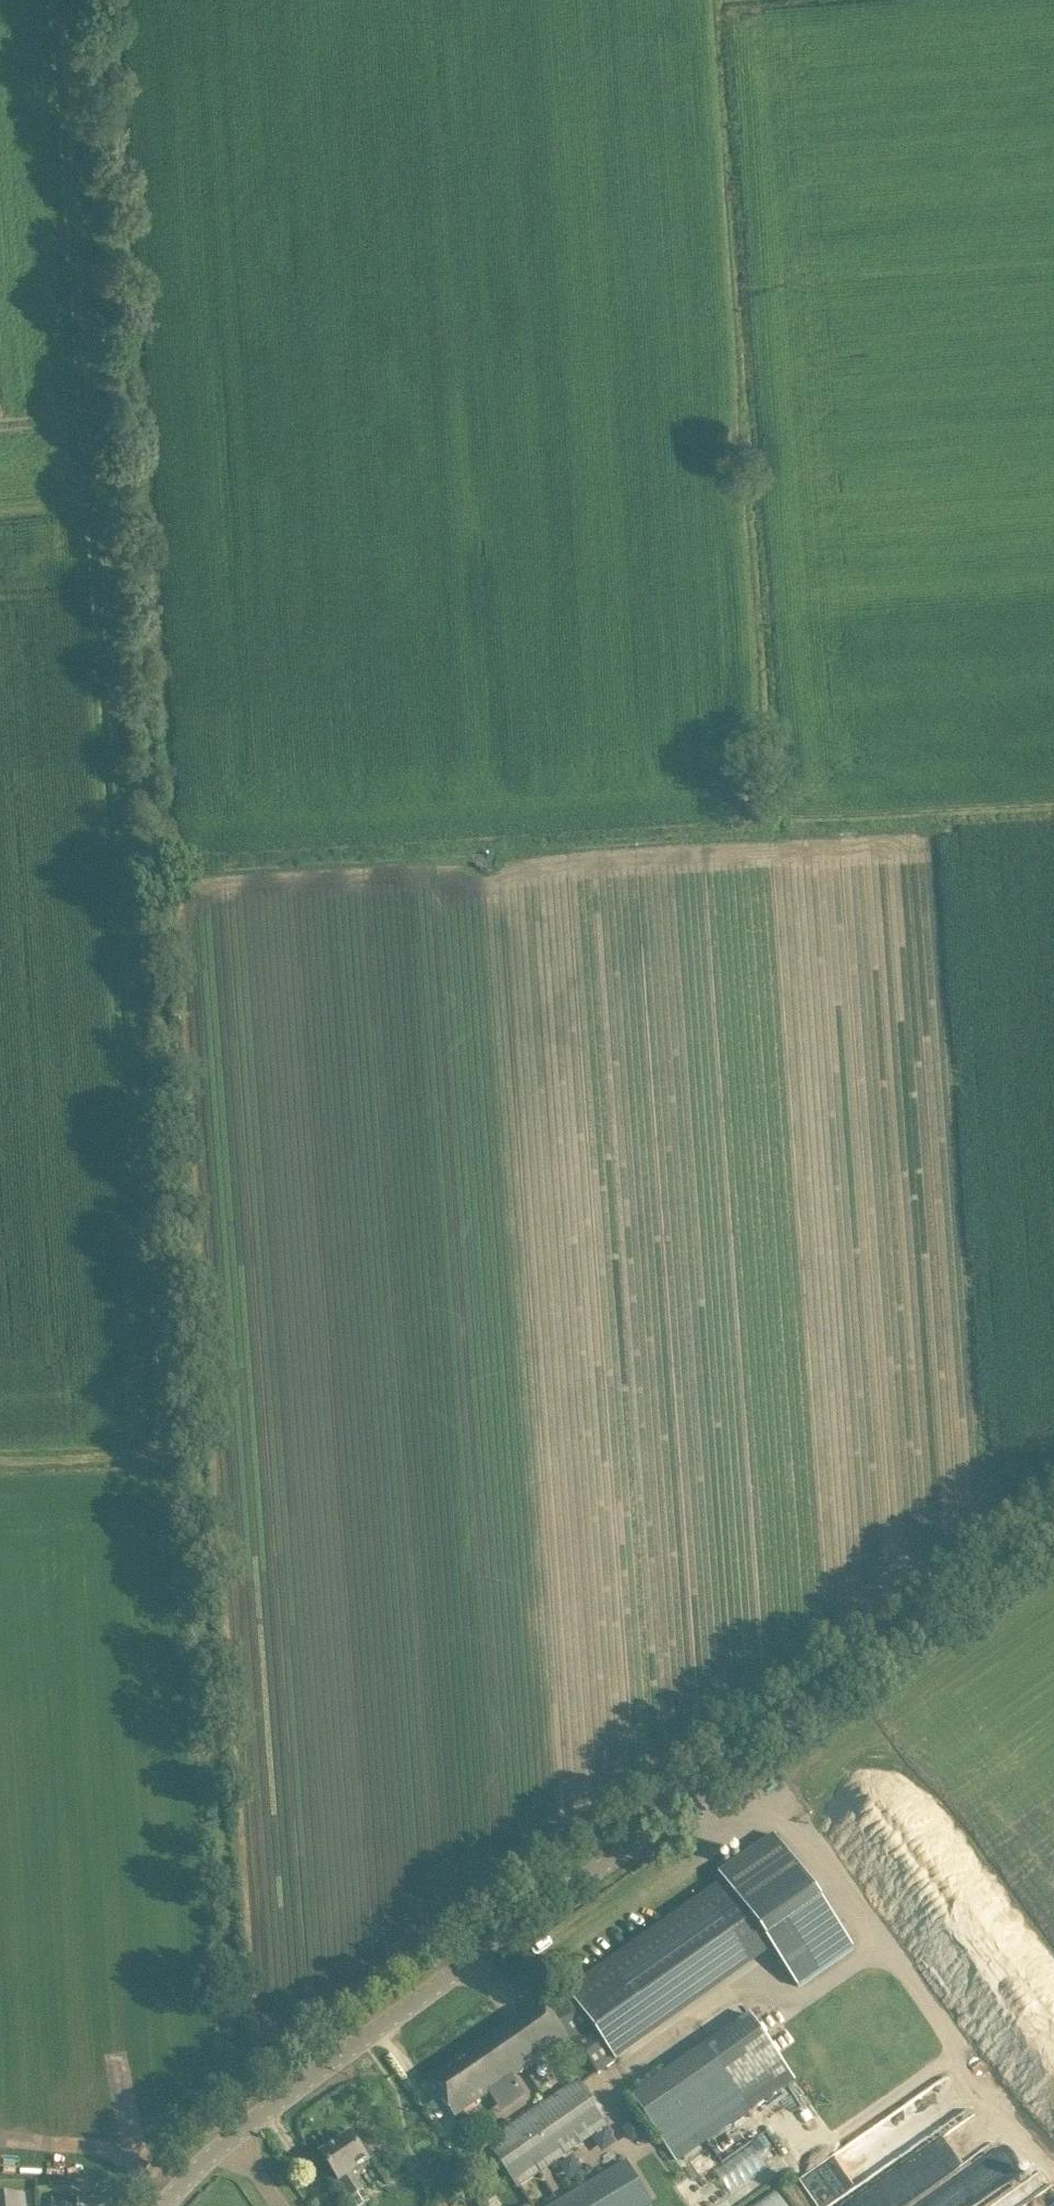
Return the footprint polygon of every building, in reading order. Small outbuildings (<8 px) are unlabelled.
[(720,1874),(719,1874),(726,1884),(773,1951),(798,1986),(853,1947),(854,1947),(776,1835),(775,1835),(758,1847),(720,1874)] [(543,2003),(430,2081),(442,2099),(456,2119),(483,2100),(491,2094),(500,2107),(524,2090),(514,2076),(573,2035),(592,2063),(600,2073),(616,2062),(569,1995),(553,2006),(558,2014),(553,2017),(543,2003)] [(679,2163),(797,2078),(751,2013),(635,2096),(679,2163)] [(518,2184),(607,2122),(577,2079),(488,2141),(518,2184)] [(719,2165),(734,2187),(781,2155),(766,2133),(719,2165)] [(369,2161),(363,2153),(351,2135),(322,2155),(352,2198),(364,2190),(352,2173),(369,2161)] [(553,2205),(623,2205),(605,2177),(560,2203),(560,2202),(553,2205)] [(750,2205),(792,2205),(779,2186),(750,2205)] [(23,2193),(0,2196),(0,2205),(25,2205),(23,2193)]
